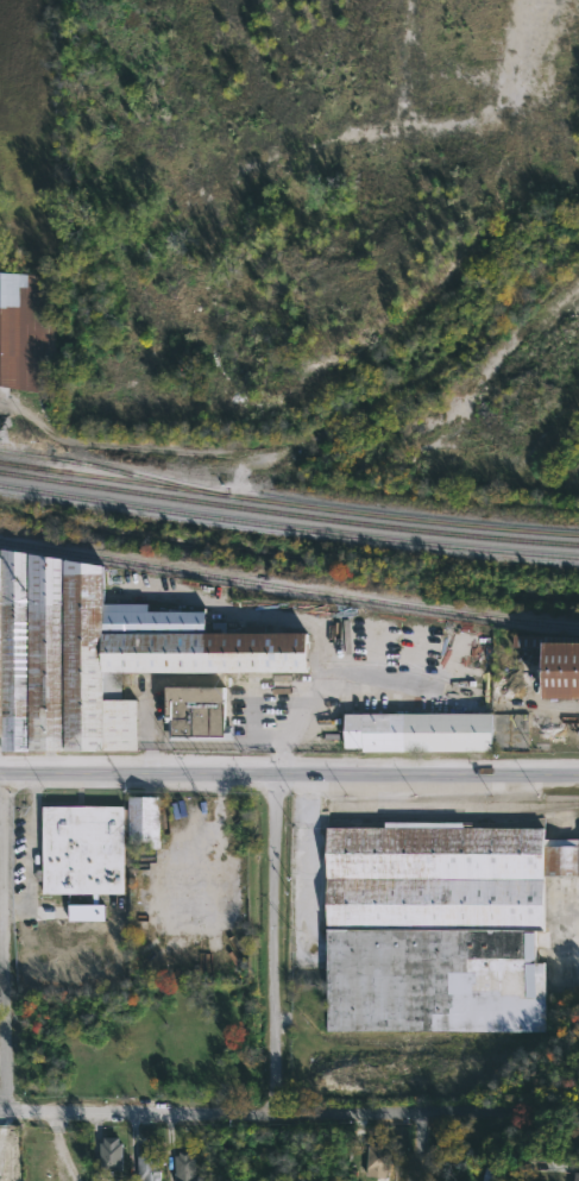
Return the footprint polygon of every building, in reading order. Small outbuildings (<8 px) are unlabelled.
[(56,397),(0,387),(0,272),(57,277),(56,397)] [(136,749),(0,749),(0,736),(0,548),(101,563),(101,603),(147,603),(147,609),(204,610),(204,632),(306,632),(306,671),(121,671),(121,698),(136,698),(136,749)] [(511,636),(578,639),(578,703),(541,703),(541,687),(541,649),(511,649),(511,636)] [(222,686),(222,724),(233,724),(232,740),(168,739),(168,722),(163,722),(164,685),(222,686)] [(492,749),(492,750),(361,750),(361,747),(342,747),(342,712),(492,712),(492,749)] [(158,799),(158,848),(149,848),(149,841),(128,841),(127,872),(124,872),(122,893),(42,892),(42,880),(36,880),(36,869),(40,869),(42,805),(126,806),(126,796),(158,796),(158,799)] [(578,846),(578,876),(543,875),(543,930),(535,930),(535,962),(543,962),(543,1031),(326,1032),(326,827),(384,828),(384,821),(471,822),(471,827),(543,828),(543,838),(578,838),(578,846)] [(69,920),(104,920),(104,905),(69,905),(69,920)] [(118,1137),(118,1143),(121,1143),(121,1173),(97,1171),(99,1143),(102,1143),(102,1137),(118,1137)] [(390,1148),(388,1179),(365,1176),(367,1147),(390,1148)] [(196,1176),(196,1180),(174,1180),(174,1156),(177,1156),(177,1151),(189,1151),(189,1155),(194,1155),(193,1176),(196,1176)] [(159,1170),(160,1180),(131,1180),(131,1176),(137,1176),(137,1156),(156,1156),(156,1170),(159,1170)]
